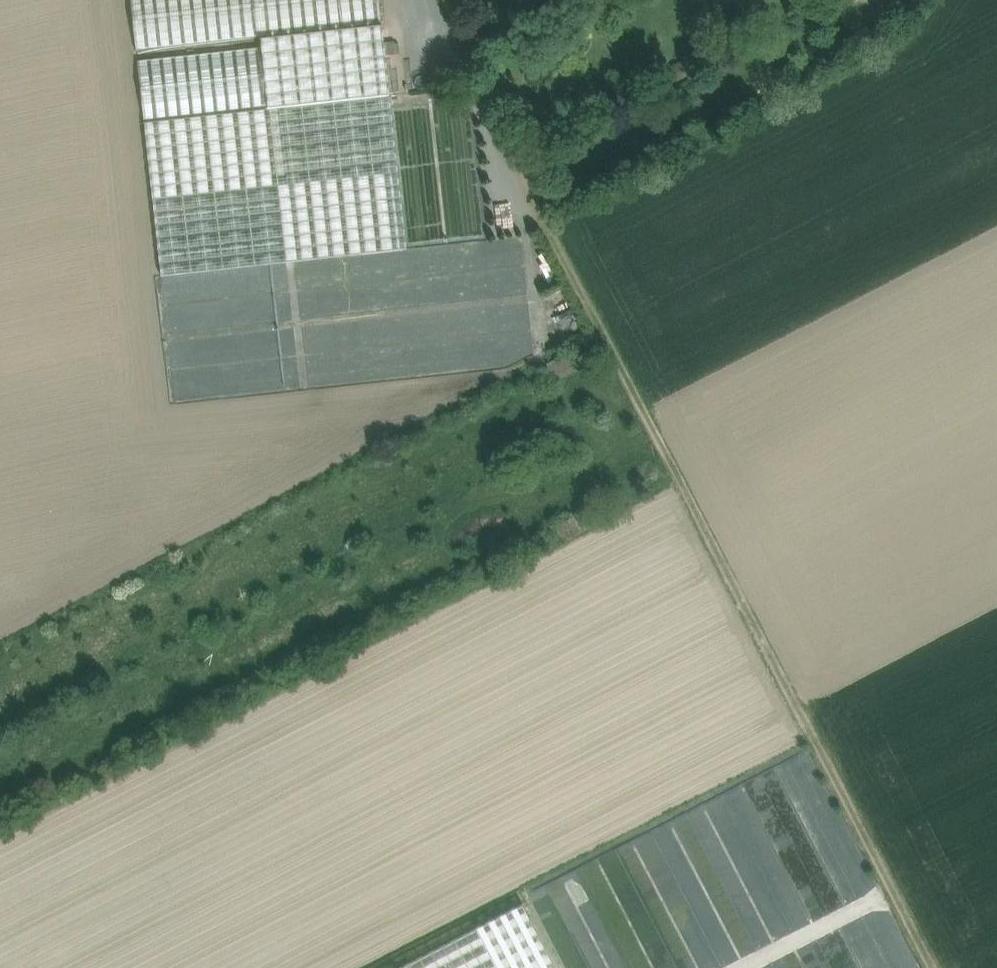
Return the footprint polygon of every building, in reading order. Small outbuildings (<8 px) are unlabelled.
[(161,275),(406,248),(379,0),(131,0),(161,275)] [(531,902),(454,938),(468,967),(562,967),(531,902)]
